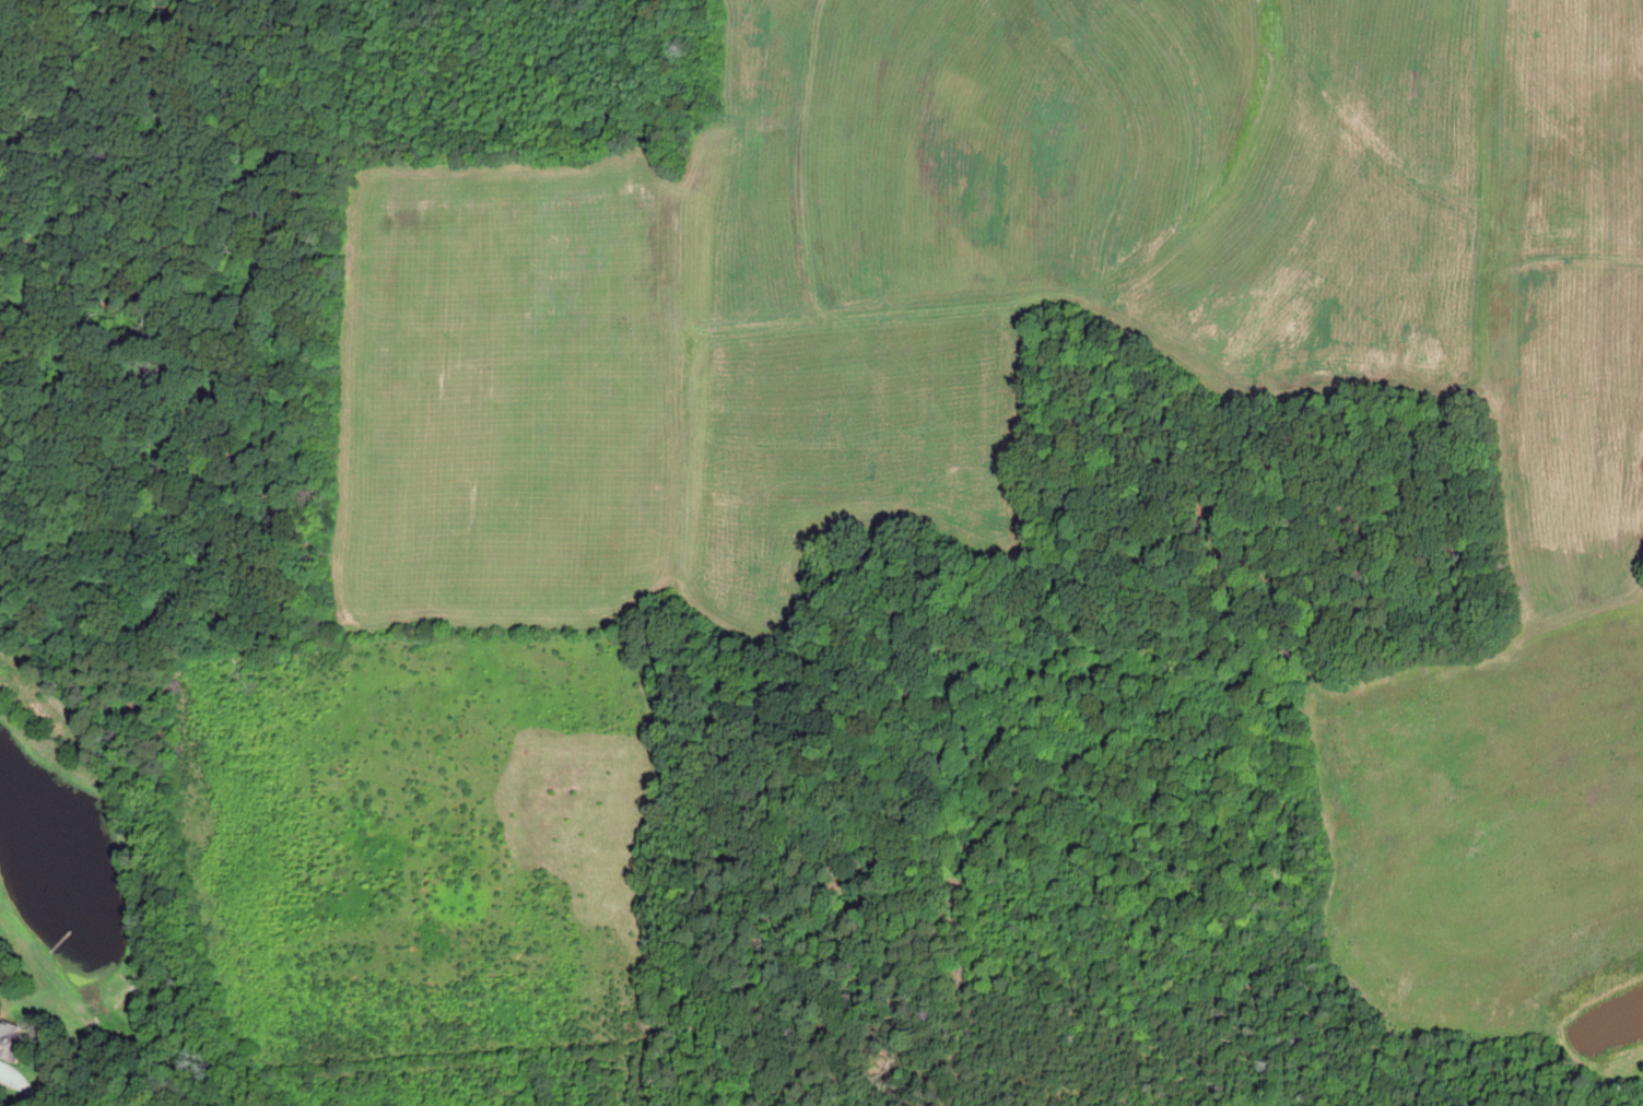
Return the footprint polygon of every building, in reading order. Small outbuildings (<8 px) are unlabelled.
[(34,1035),(26,1032),(27,1026),(0,1017),(0,1053),(25,1061),(34,1035)]
